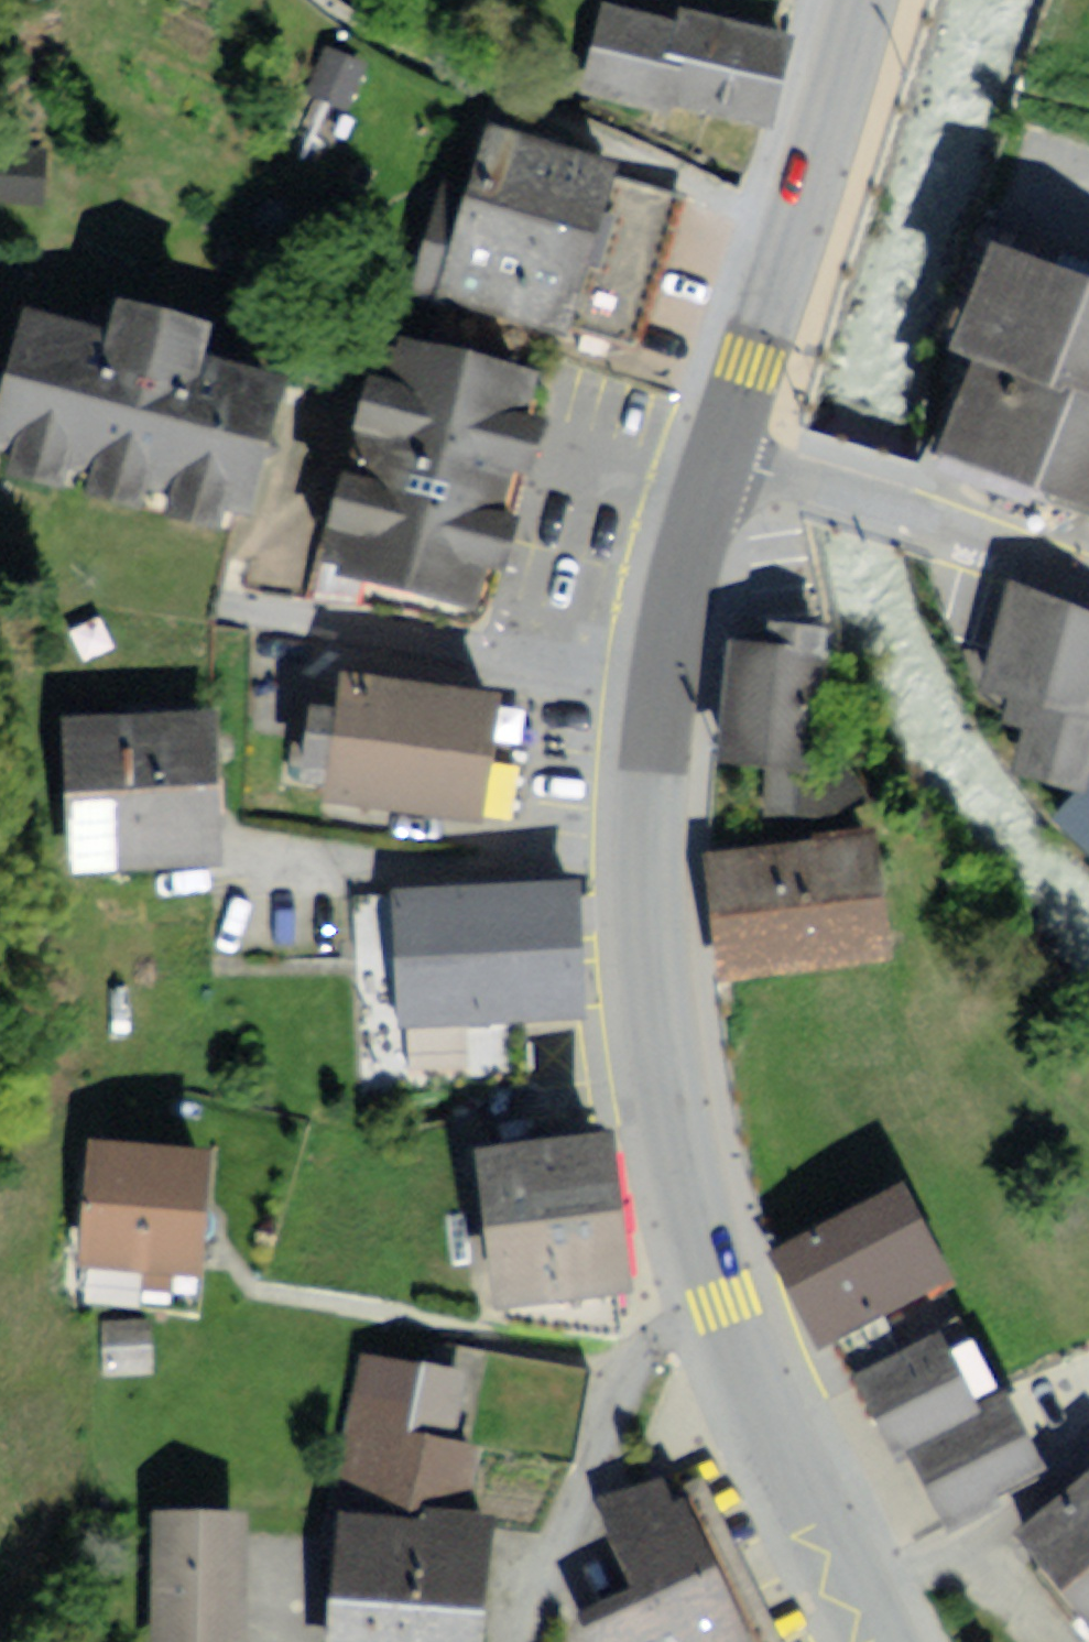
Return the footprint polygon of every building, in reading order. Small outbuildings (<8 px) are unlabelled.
[(668,26),(595,7),(571,98),(662,123),(665,113),(687,31),(668,26)] [(673,7),(668,26),(687,31),(665,113),(769,141),(797,41),(673,7)] [(369,73),(327,56),(309,101),(350,118),(369,73)] [(474,140),(423,321),(559,360),(610,178),(474,140)] [(48,210),(53,149),(0,145),(0,205),(48,210)] [(962,363),(924,461),(1087,525),(1088,520),(1088,304),(985,263),(948,358),(962,363)] [(24,305),(0,384),(0,466),(232,536),(279,381),(24,305)] [(537,391),(374,344),(305,582),(468,629),(537,391)] [(1018,598),(983,696),(1033,715),(1014,767),(1072,788),(1088,741),(1088,624),(1018,598)] [(781,652),(732,646),(716,773),(809,785),(828,640),(784,634),(781,652)] [(491,698),(331,680),(316,813),(476,832),(491,698)] [(214,721),(60,723),(62,890),(217,888),(214,721)] [(1074,806),(1088,822),(1088,793),(1074,806)] [(878,838),(700,857),(714,985),(891,966),(878,838)] [(579,880),(392,887),(398,1035),(585,1027),(579,880)] [(205,1153),(100,1138),(81,1266),(186,1281),(205,1153)] [(613,1154),(469,1166),(482,1322),(626,1311),(613,1154)] [(905,1189),(771,1251),(817,1350),(951,1288),(905,1189)] [(155,1322),(103,1325),(107,1387),(158,1385),(155,1322)] [(896,1449),(907,1444),(943,1518),(1038,1472),(1000,1394),(973,1408),(941,1344),(864,1382),(896,1449)] [(468,1378),(372,1364),(347,1517),(485,1533),(491,1455),(457,1450),(468,1378)] [(1009,1543),(1088,1636),(1088,1475),(1009,1543)] [(684,1483),(571,1533),(607,1615),(589,1623),(598,1641),(754,1641),(684,1483)] [(347,1517),(333,1641),(473,1641),(485,1533),(347,1517)] [(154,1518),(150,1641),(250,1641),(254,1521),(154,1518)]
